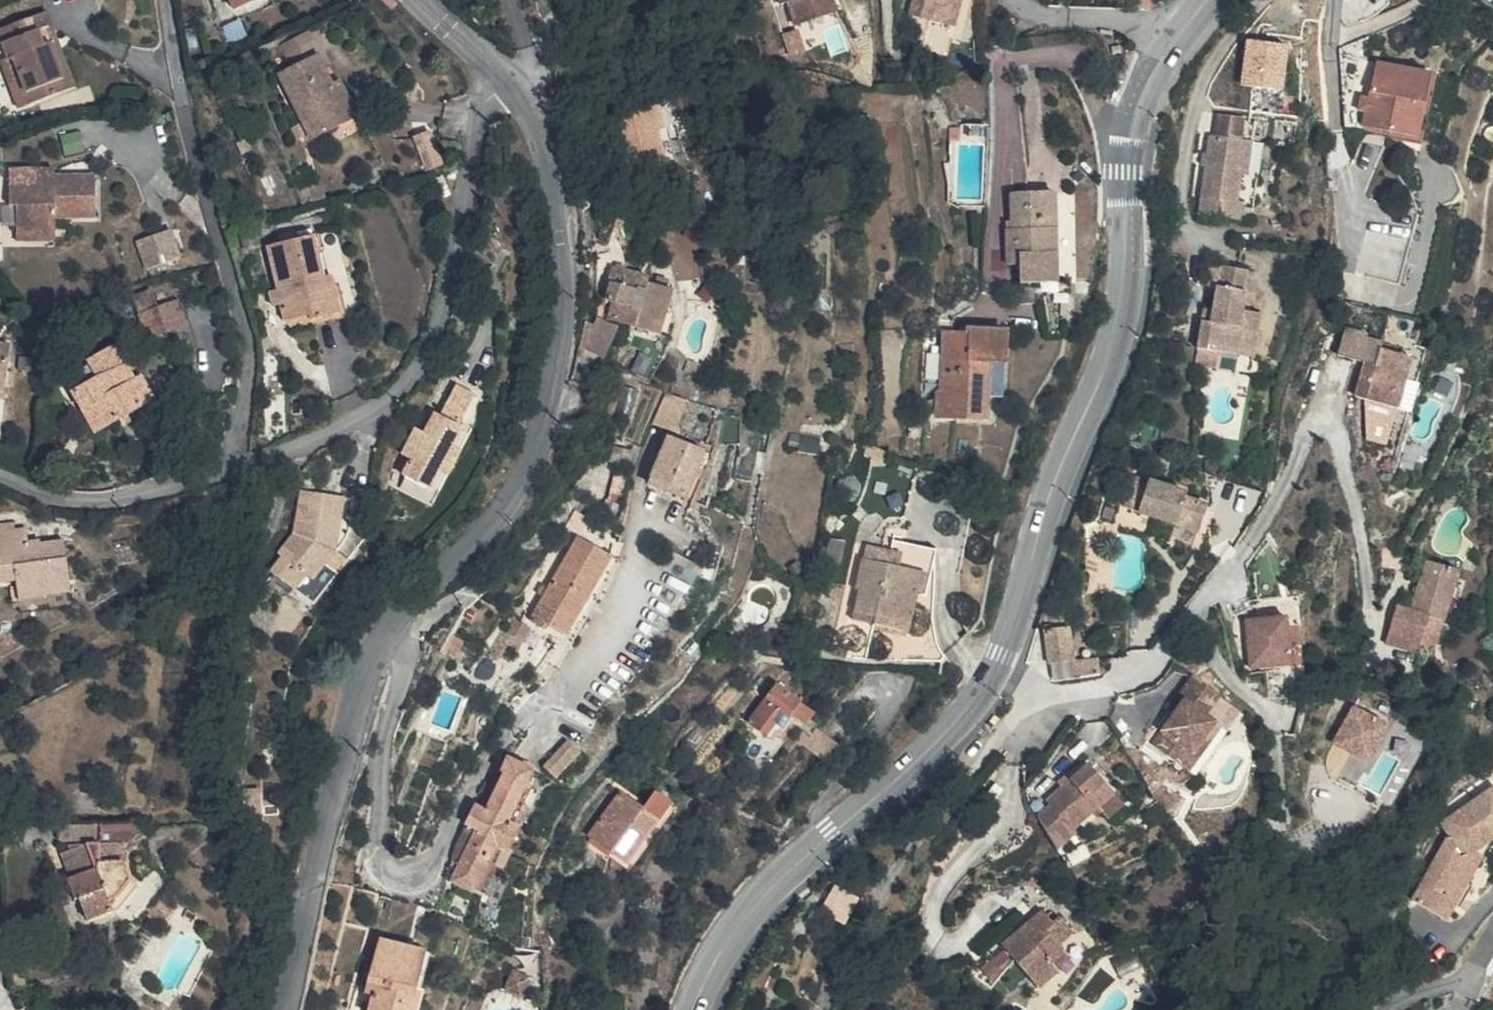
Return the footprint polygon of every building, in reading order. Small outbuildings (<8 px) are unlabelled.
[(816,19),(814,1),(798,3),(772,4),(774,31),(782,29),(785,55),(825,52),(825,46),(824,28),(815,27),(816,19)] [(959,66),(974,11),(944,2),(938,19),(923,15),(911,52),(928,57),(959,66)] [(824,18),(816,19),(815,27),(824,28),(824,18)] [(86,112),(81,100),(72,104),(57,69),(65,65),(53,37),(2,57),(13,85),(20,82),(40,130),(86,112)] [(1249,40),(1244,84),(1283,90),(1289,45),(1249,40)] [(317,57),(300,67),(311,86),(329,77),(317,57)] [(81,100),(65,65),(57,69),(72,104),(81,100)] [(327,162),(357,147),(340,115),(347,111),(337,92),(329,77),(291,98),(327,162)] [(20,82),(13,85),(7,88),(27,135),(40,130),(20,82)] [(1365,99),(1358,139),(1362,140),(1359,158),(1354,157),(1351,172),(1395,179),(1406,130),(1419,114),(1420,108),(1365,99)] [(355,107),(347,111),(340,115),(357,147),(372,138),(355,107)] [(1247,116),(1222,113),(1220,129),(1245,132),(1247,116)] [(1405,181),(1419,114),(1406,130),(1395,179),(1405,181)] [(626,152),(635,187),(670,178),(662,143),(671,140),(665,119),(644,120),(609,130),(615,154),(626,152)] [(1242,195),(1247,166),(1250,132),(1245,132),(1220,129),(1215,128),(1203,209),(1244,215),(1247,196),(1242,195)] [(446,163),(433,129),(417,135),(430,169),(446,163)] [(1258,133),(1250,132),(1247,166),(1254,167),(1258,133)] [(1346,155),(1354,157),(1359,158),(1362,140),(1358,139),(1349,138),(1346,155)] [(1058,189),(1015,190),(1017,225),(1014,228),(1015,264),(1026,264),(1027,283),(1061,282),(1058,189)] [(17,196),(17,212),(43,213),(44,197),(17,196)] [(24,259),(64,260),(65,247),(102,249),(106,210),(62,208),(62,214),(43,213),(17,212),(16,231),(25,232),(24,259)] [(163,295),(196,285),(187,256),(154,266),(163,295)] [(299,324),(295,325),(298,341),(323,336),(324,343),(356,337),(348,299),(339,301),(328,256),(281,267),(290,311),(295,309),(299,324)] [(1243,329),(1256,331),(1259,314),(1244,311),(1249,284),(1244,282),(1247,268),(1225,265),(1221,283),(1218,282),(1212,317),(1201,314),(1195,344),(1209,347),(1238,352),(1243,329)] [(653,352),(669,310),(645,302),(647,295),(606,282),(603,301),(608,304),(605,318),(610,320),(606,337),(653,352)] [(295,309),(290,311),(281,313),(285,327),(295,325),(299,324),(295,309)] [(128,325),(136,340),(155,330),(146,315),(128,325)] [(942,390),(940,413),(990,416),(991,396),(1007,397),(1011,330),(975,328),(974,334),(950,333),(946,391),(942,390)] [(1243,329),(1238,352),(1251,355),(1256,331),(1243,329)] [(601,375),(608,344),(580,338),(573,369),(601,375)] [(1238,352),(1209,347),(1206,366),(1233,371),(1238,352)] [(1358,368),(1359,363),(1338,356),(1329,384),(1350,391),(1358,368)] [(1372,371),(1358,368),(1350,391),(1355,393),(1364,395),(1369,378),(1372,371)] [(95,402),(121,443),(152,423),(138,401),(131,405),(125,397),(130,393),(123,385),(120,387),(108,370),(83,386),(95,402)] [(1404,389),(1369,378),(1364,395),(1355,393),(1345,425),(1379,435),(1383,423),(1392,425),(1404,389)] [(7,429),(16,387),(0,384),(0,427),(7,429)] [(415,427),(401,454),(411,459),(404,473),(430,486),(439,469),(449,475),(462,450),(454,445),(464,425),(460,423),(475,394),(457,385),(441,416),(435,413),(425,432),(415,427)] [(121,443),(95,402),(72,418),(96,460),(121,443)] [(681,454),(694,420),(670,409),(659,446),(681,454)] [(1388,438),(1392,425),(1383,423),(1379,435),(1388,438)] [(670,488),(693,511),(709,485),(700,479),(667,459),(653,481),(670,488)] [(1199,489),(1204,470),(1177,463),(1172,481),(1199,489)] [(665,504),(661,512),(676,521),(684,526),(693,511),(670,488),(653,481),(646,491),(665,504)] [(348,559),(335,550),(345,499),(301,491),(293,533),(278,552),(283,556),(272,570),(295,588),(305,576),(313,579),(326,563),(338,572),(348,559)] [(641,500),(661,512),(665,504),(646,491),(641,500)] [(1139,513),(1136,522),(1131,544),(1192,561),(1198,535),(1177,529),(1178,524),(1139,513)] [(503,614),(519,626),(523,621),(547,640),(602,569),(562,538),(503,614)] [(17,556),(16,548),(0,550),(0,575),(19,572),(17,556)] [(72,600),(65,559),(39,564),(40,568),(30,569),(28,554),(17,556),(19,572),(0,575),(0,607),(18,604),(18,610),(72,600)] [(1385,643),(1434,656),(1459,570),(1426,561),(1412,608),(1397,605),(1385,643)] [(901,577),(903,566),(892,565),(890,573),(901,577)] [(897,589),(922,595),(927,571),(903,566),(901,577),(897,589)] [(897,589),(901,577),(890,573),(863,569),(860,582),(897,589)] [(860,614),(856,632),(910,644),(914,617),(917,618),(922,595),(897,589),(860,582),(855,613),(860,614)] [(72,600),(18,610),(20,623),(75,613),(72,600)] [(1073,610),(1058,610),(1058,630),(1073,629),(1073,610)] [(464,631),(471,637),(477,625),(471,621),(464,631)] [(1048,663),(1073,663),(1073,629),(1058,630),(1050,630),(1048,663)] [(471,637),(464,631),(453,645),(462,650),(471,637)] [(908,654),(910,644),(856,632),(854,642),(873,647),(908,654)] [(1278,651),(1238,653),(1239,699),(1280,697),(1278,651)] [(1073,680),(1100,678),(1101,662),(1073,663),(1073,680)] [(827,678),(845,685),(847,675),(829,671),(827,678)] [(806,723),(797,713),(776,692),(740,727),(758,743),(769,732),(779,723),(783,727),(793,736),(806,723)] [(1371,759),(1390,723),(1353,704),(1335,741),(1371,759)] [(1210,728),(1183,707),(1167,727),(1173,731),(1163,747),(1141,775),(1157,787),(1166,775),(1180,784),(1193,768),(1205,752),(1197,747),(1210,728)] [(774,737),(783,727),(779,723),(769,732),(774,737)] [(1163,747),(1173,731),(1167,727),(1157,743),(1163,747)] [(1395,739),(1393,751),(1404,753),(1407,742),(1395,739)] [(556,750),(529,773),(544,790),(570,767),(556,750)] [(1199,772),(1193,768),(1180,784),(1166,775),(1157,787),(1177,801),(1199,772)] [(468,849),(439,897),(461,911),(491,864),(497,867),(513,840),(508,837),(536,790),(509,773),(499,788),(503,792),(482,827),(472,821),(459,843),(468,849)] [(1476,851),(1492,839),(1492,784),(1438,822),(1448,836),(1413,898),(1448,918),(1484,855),(1476,851)] [(619,786),(589,841),(638,868),(676,798),(655,787),(648,801),(619,786)] [(1039,840),(1025,850),(1045,883),(1063,869),(1054,856),(1096,822),(1073,794),(1028,828),(1039,840)] [(62,879),(70,905),(94,899),(101,923),(121,896),(120,893),(124,886),(122,872),(133,863),(132,848),(110,847),(60,846),(59,862),(98,863),(98,869),(68,868),(68,878),(62,879)] [(847,922),(862,896),(838,883),(823,909),(847,922)] [(125,908),(121,896),(101,923),(106,937),(125,908)] [(73,931),(79,929),(101,923),(94,899),(70,905),(66,906),(73,931)] [(125,908),(106,937),(108,945),(116,943),(134,914),(125,908)] [(816,939),(832,944),(841,921),(825,917),(816,939)] [(162,953),(169,944),(151,934),(146,943),(162,953)] [(372,982),(381,984),(378,994),(374,1009),(421,1009),(426,992),(418,990),(429,949),(383,938),(372,982)] [(1046,953),(1039,958),(1028,945),(988,979),(1014,1009),(1037,1009),(1041,1007),(1033,998),(1048,986),(1042,979),(1058,967),(1046,953)] [(369,992),(378,994),(381,984),(372,982),(369,992)] [(15,1000),(1,1002),(2,1009),(16,1009),(15,1000)]
